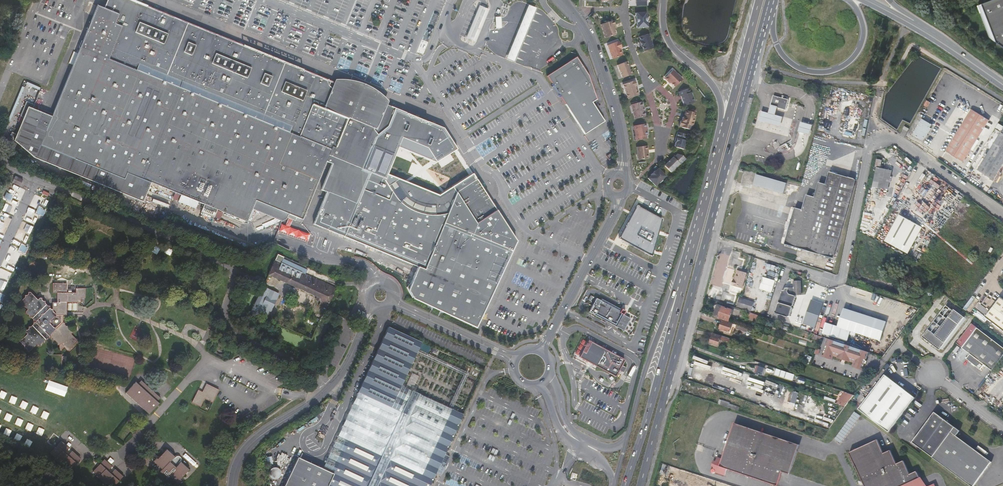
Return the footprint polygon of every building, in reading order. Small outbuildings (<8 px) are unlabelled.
[(104,10),(97,8),(54,115),(30,106),(14,146),(16,153),(144,204),(151,185),(180,196),(176,208),(189,214),(194,202),(223,213),(225,207),(250,216),(253,209),(282,221),(287,219),(288,218),(301,224),(327,162),(331,164),(320,190),(326,192),(312,225),(418,267),(412,284),(407,288),(411,299),(477,327),(519,239),(491,196),(484,187),(478,178),(445,127),(389,104),(362,94),(335,84),(232,41),(230,43),(227,41),(224,40),(224,38),(136,3),(132,2),(129,0),(128,0),(108,0),(104,10)] [(980,5),(993,39),(1002,46),(1002,0),(994,0),(980,5)] [(524,14),(520,25),(528,28),(532,17),(536,7),(528,4),(524,14)] [(480,5),(466,37),(471,39),(476,41),(489,9),(484,7),(480,5)] [(637,28),(648,27),(647,22),(648,22),(648,21),(649,21),(649,20),(649,19),(649,18),(648,18),(648,17),(647,17),(646,12),(636,13),(637,28)] [(601,24),(605,38),(616,34),(614,29),(613,25),(615,24),(614,20),(601,24)] [(528,28),(520,25),(516,35),(506,58),(514,61),(524,38),(528,28)] [(232,41),(236,38),(229,36),(224,33),(224,38),(224,40),(227,41),(230,43),(232,41)] [(641,44),(642,46),(644,51),(653,48),(651,41),(650,41),(649,39),(650,38),(649,35),(648,34),(639,37),(641,41),(641,44)] [(608,45),(613,58),(623,55),(621,48),(622,48),(620,41),(608,45)] [(588,74),(575,56),(546,75),(585,133),(605,120),(592,101),(596,98),(588,74)] [(629,70),(628,66),(626,61),(617,65),(622,78),(632,74),(631,69),(629,70)] [(670,82),(675,87),(682,79),(673,70),(665,77),(665,79),(667,80),(668,80),(670,82)] [(381,93),(370,86),(366,85),(359,83),(350,81),(337,80),(335,84),(362,94),(389,104),(390,102),(381,93)] [(637,85),(635,80),(623,84),(628,98),(639,95),(637,90),(636,90),(634,86),(636,86),(637,85)] [(691,92),(690,92),(689,89),(678,92),(681,100),(682,100),(684,106),(695,102),(691,92)] [(771,106),(777,108),(786,110),(789,99),(784,98),(784,95),(782,94),(781,97),(774,95),(771,106)] [(853,138),(861,109),(850,106),(851,102),(833,97),(830,107),(849,113),(843,135),(844,135),(844,137),(848,138),(849,137),(853,138)] [(634,119),(645,116),(641,102),(630,105),(634,119)] [(775,115),(777,108),(771,106),(769,113),(761,111),(759,121),(781,127),(784,118),(775,115)] [(682,126),(681,127),(689,129),(691,125),(692,126),(695,113),(695,111),(695,110),(693,109),(691,110),(690,112),(686,110),(684,118),(682,117),(681,121),(680,121),(679,125),(682,126)] [(965,122),(959,132),(977,143),(990,120),(973,110),(965,122)] [(930,128),(932,125),(925,120),(915,135),(923,140),(925,137),(927,138),(932,129),(930,128)] [(810,135),(812,125),(801,122),(798,132),(810,135)] [(634,126),(637,140),(647,139),(646,135),(647,135),(647,131),(646,128),(647,127),(646,123),(634,126)] [(674,146),(683,149),(687,135),(677,132),(675,138),(676,138),(675,142),(674,146)] [(977,143),(959,132),(947,151),(964,162),(977,143)] [(1002,132),(992,147),(976,175),(989,183),(989,184),(993,186),(997,180),(1002,169),(1002,132)] [(650,158),(648,144),(637,145),(638,160),(650,158)] [(673,157),(664,165),(670,172),(679,163),(680,164),(685,158),(682,155),(677,154),(673,157)] [(882,188),(888,189),(892,171),(877,167),(873,188),(881,190),(882,188)] [(656,186),(666,176),(659,169),(655,172),(655,171),(651,175),(651,176),(648,179),(656,186)] [(844,219),(855,180),(830,172),(826,184),(819,182),(815,197),(807,195),(803,209),(795,207),(785,245),(834,258),(844,219)] [(789,196),(793,185),(756,174),(753,185),(789,196)] [(486,181),(482,175),(478,178),(484,187),(491,196),(494,194),(491,188),(495,185),(493,182),(490,178),(486,181)] [(13,196),(6,193),(3,199),(10,202),(13,196)] [(629,243),(652,255),(653,253),(654,249),(658,234),(659,230),(661,219),(641,207),(637,205),(619,238),(629,243)] [(45,211),(39,208),(36,214),(43,217),(45,211)] [(908,254),(923,227),(900,215),(885,242),(908,254)] [(28,248),(21,245),(18,251),(25,254),(28,248)] [(731,264),(732,265),(733,265),(742,268),(744,260),(736,258),(735,258),(734,258),(733,258),(732,259),(731,260),(731,261),(731,262),(731,263),(731,264)] [(303,268),(283,259),(281,263),(305,274),(310,265),(306,263),(303,268)] [(170,269),(177,273),(182,264),(175,260),(170,269)] [(326,309),(336,288),(305,274),(281,263),(275,261),(269,275),(294,286),(293,288),(298,290),(298,289),(316,297),(322,300),(321,302),(319,306),(326,309)] [(730,284),(735,270),(727,268),(723,282),(730,284)] [(742,288),(747,273),(737,270),(734,279),(733,279),(731,285),(733,286),(742,288)] [(772,292),(776,280),(764,276),(760,288),(772,292)] [(793,295),(794,295),(801,295),(801,281),(793,281),(793,287),(785,288),(785,290),(784,290),(782,291),(779,301),(779,303),(778,304),(775,312),(776,314),(788,317),(790,316),(792,308),(792,306),(793,306),(796,297),(795,296),(793,295)] [(26,348),(27,350),(27,351),(30,351),(37,344),(39,346),(40,346),(41,345),(42,343),(44,343),(44,341),(49,336),(51,336),(51,338),(53,338),(53,340),(55,340),(58,343),(59,345),(61,344),(68,351),(71,348),(73,347),(73,345),(78,340),(78,339),(76,339),(71,335),(71,333),(72,332),(72,331),(70,330),(68,328),(68,327),(68,326),(66,326),(65,324),(65,323),(62,322),(62,315),(66,315),(66,302),(80,302),(81,298),(85,298),(85,288),(76,288),(76,293),(67,292),(67,283),(53,283),(53,292),(57,293),(57,306),(53,307),(53,310),(50,308),(50,306),(47,306),(45,303),(45,301),(43,301),(42,300),(41,298),(40,298),(38,300),(30,292),(28,292),(28,294),(27,295),(25,295),(25,297),(20,302),(28,309),(25,311),(26,314),(27,314),(29,315),(29,317),(31,317),(33,319),(33,322),(33,323),(31,326),(29,327),(29,328),(27,330),(26,330),(26,332),(27,334),(22,339),(20,340),(20,341),(24,346),(24,348),(26,348)] [(263,306),(270,290),(263,286),(256,303),(263,306)] [(721,300),(734,304),(736,295),(723,292),(721,300)] [(631,316),(624,312),(626,308),(622,306),(621,307),(601,296),(600,298),(596,296),(589,310),(617,324),(625,328),(631,316)] [(1002,297),(987,317),(1002,330),(1002,298),(1002,297)] [(751,311),(754,303),(740,298),(737,306),(751,311)] [(811,299),(804,324),(817,328),(819,320),(824,303),(811,299)] [(946,304),(921,337),(939,350),(963,317),(946,304)] [(719,318),(722,306),(717,305),(714,316),(719,318)] [(733,310),(722,306),(719,318),(729,321),(733,310)] [(845,307),(843,315),(842,318),(839,325),(828,321),(824,332),(849,341),(853,330),(857,331),(856,335),(863,337),(864,333),(882,339),(887,323),(893,325),(895,319),(893,316),(872,309),(870,315),(845,307)] [(757,321),(759,315),(748,312),(746,318),(757,321)] [(730,333),(733,323),(722,320),(719,329),(730,333)] [(992,370),(1002,355),(1002,346),(978,326),(972,322),(965,331),(956,342),(962,346),(970,352),(966,358),(980,368),(984,363),(992,370)] [(754,330),(737,324),(736,328),(753,334),(754,330)] [(386,326),(356,392),(322,468),(297,457),(283,485),(428,485),(431,479),(436,476),(440,474),(448,456),(443,453),(451,435),(461,413),(481,370),(420,341),(386,326)] [(710,343),(718,345),(720,340),(733,344),(734,340),(722,336),(713,333),(710,343)] [(628,358),(591,339),(582,357),(619,376),(628,358)] [(866,359),(869,352),(828,339),(826,346),(828,346),(824,357),(831,359),(833,354),(843,357),(842,359),(846,360),(847,358),(856,361),(854,367),(861,369),(865,359),(866,359)] [(883,356),(888,350),(871,345),(869,351),(883,356)] [(847,358),(846,360),(854,363),(852,366),(854,367),(856,361),(847,358)] [(762,375),(764,368),(757,366),(755,372),(762,375)] [(795,375),(777,369),(775,375),(793,381),(795,375)] [(911,402),(914,397),(885,374),(858,408),(888,431),(894,424),(903,412),(904,410),(905,409),(911,402)] [(64,396),(68,386),(49,380),(46,390),(64,396)] [(159,398),(141,381),(138,385),(135,383),(126,393),(149,413),(158,404),(157,401),(159,398)] [(219,390),(207,384),(203,392),(199,390),(193,402),(201,406),(205,398),(213,402),(219,390)] [(845,406),(854,395),(845,392),(836,403),(845,406)] [(720,405),(738,411),(740,407),(730,404),(730,403),(722,400),(720,405)] [(953,426),(933,411),(911,441),(931,456),(953,426)] [(861,416),(854,412),(834,439),(841,443),(861,416)] [(714,469),(712,469),(710,474),(714,476),(715,473),(724,476),(726,470),(775,485),(777,485),(782,473),(789,475),(799,446),(735,425),(723,459),(723,460),(717,458),(714,469)] [(931,456),(971,485),(972,485),(990,461),(954,435),(958,430),(953,426),(931,456)] [(919,481),(915,472),(909,474),(903,461),(896,464),(890,451),(883,454),(876,441),(849,453),(859,477),(863,485),(907,485),(919,481)] [(65,453),(69,448),(61,442),(51,453),(56,458),(55,460),(62,466),(63,465),(69,470),(80,459),(73,452),(68,456),(65,453)] [(177,455),(174,458),(166,450),(157,459),(156,458),(154,462),(162,470),(161,472),(167,478),(169,476),(178,483),(181,481),(180,479),(188,470),(180,463),(182,461),(182,458),(181,456),(179,455),(177,455)] [(112,467),(104,460),(94,471),(99,476),(98,478),(106,485),(107,484),(110,485),(114,485),(123,477),(115,470),(111,474),(108,471),(112,467)] [(283,474),(278,466),(269,472),(275,479),(283,474)]
